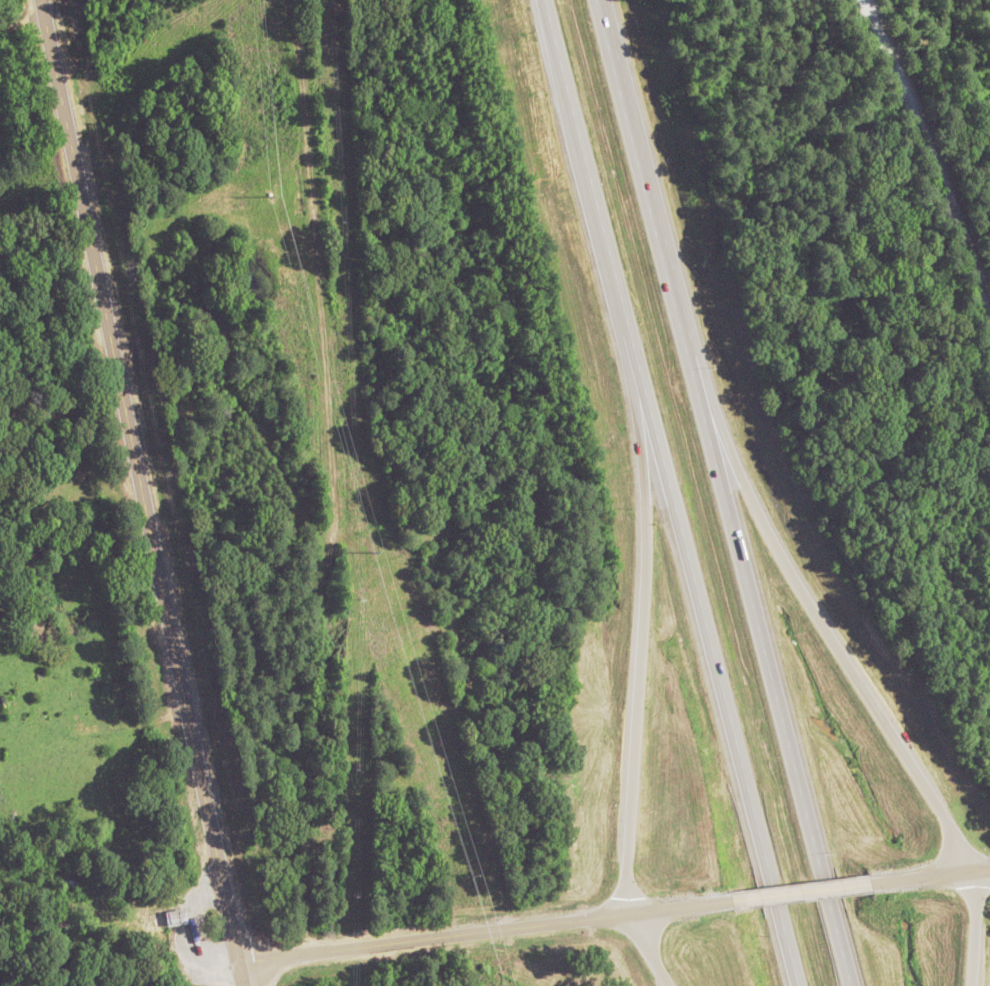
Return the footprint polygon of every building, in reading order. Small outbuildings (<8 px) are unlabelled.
[(134,902),(139,937),(154,935),(153,929),(188,924),(185,908),(164,911),(162,897),(134,902)]
